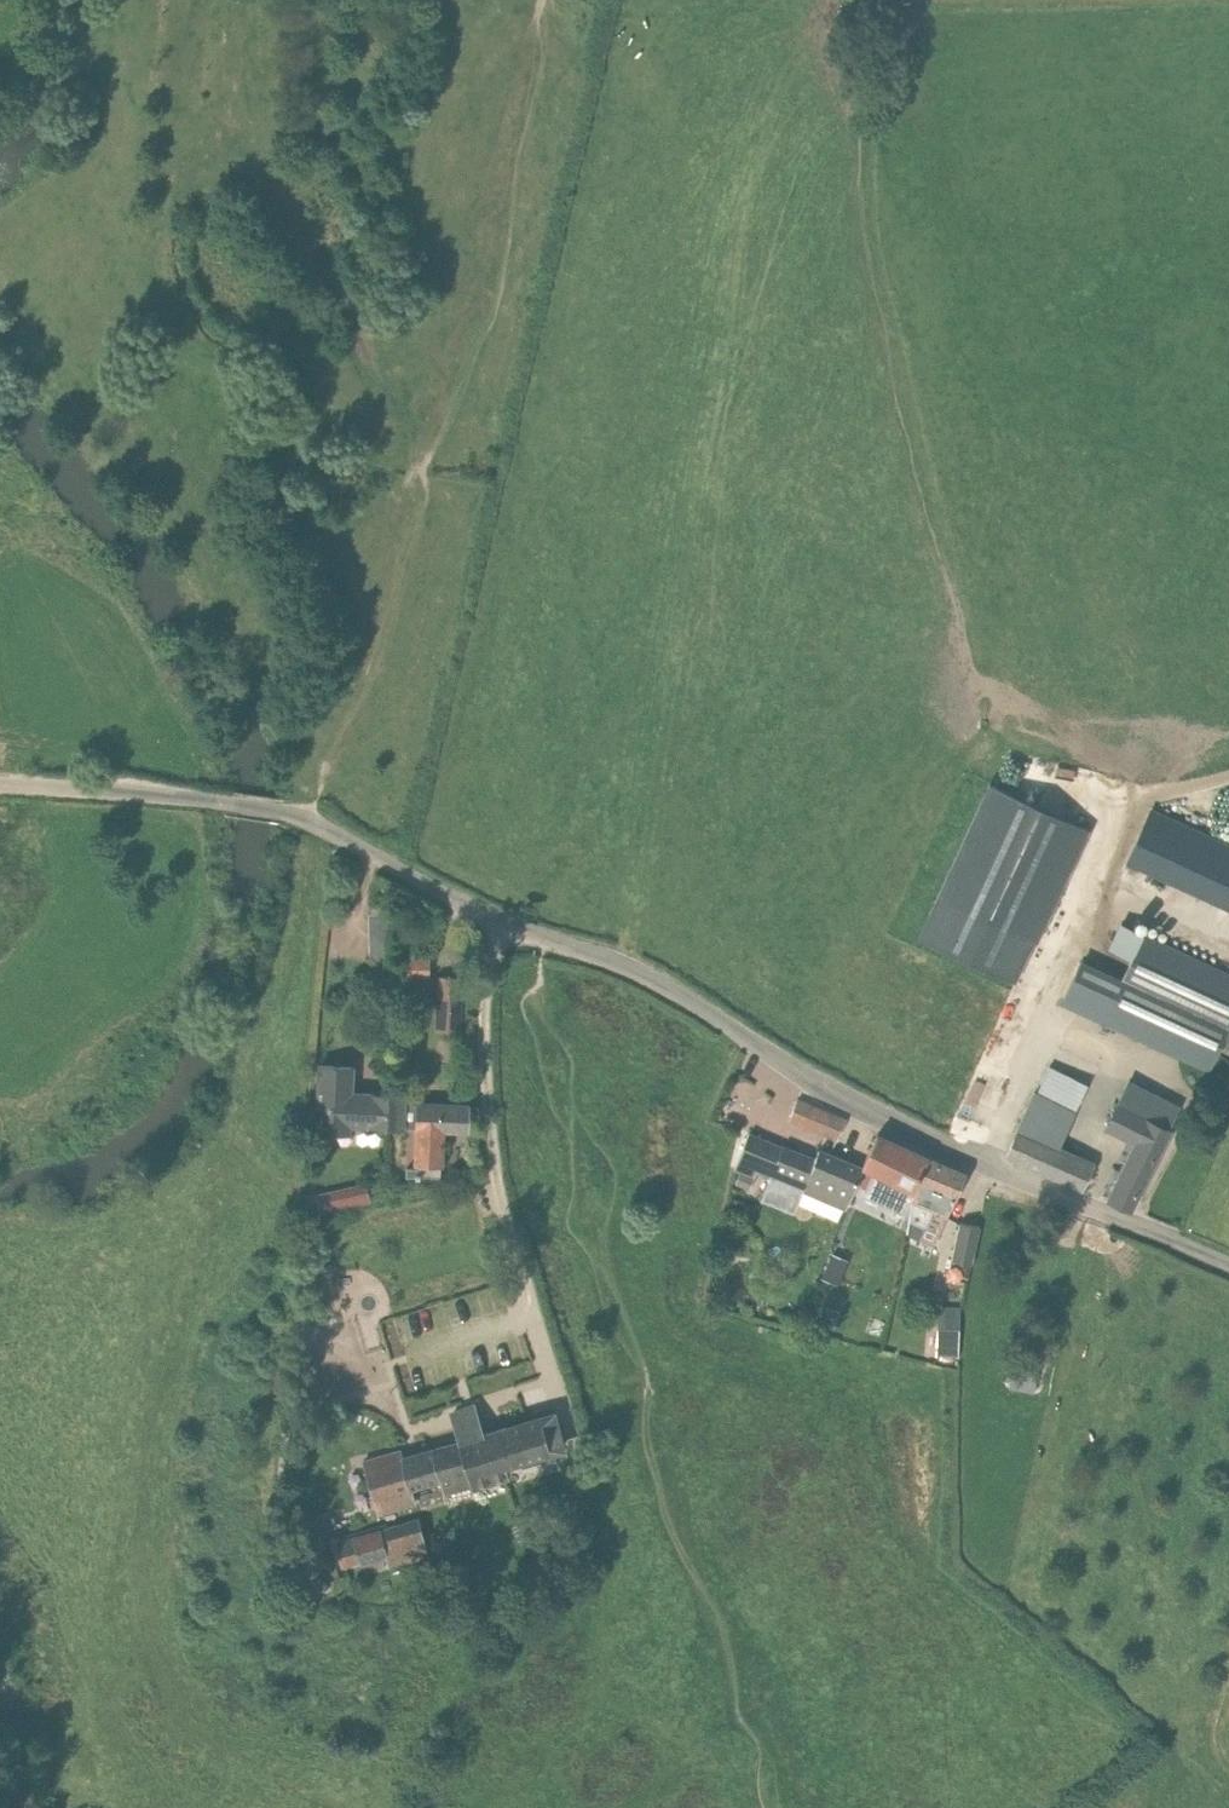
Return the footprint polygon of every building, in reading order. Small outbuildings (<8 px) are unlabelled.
[(1023,984),(1022,983),(1091,824),(997,782),(928,936),(1023,984)] [(1151,810),(1128,861),(1228,909),(1228,907),(1228,846),(1151,810)] [(369,930),(390,930),(390,914),(369,914),(369,930)] [(1144,935),(1120,922),(1108,947),(1132,959),(1122,979),(1081,961),(1063,1002),(1208,1070),(1228,1024),(1228,975),(1144,935)] [(408,973),(434,974),(435,953),(408,952),(408,973)] [(439,977),(437,1028),(459,1029),(461,978),(439,977)] [(402,1127),(403,1103),(403,1096),(351,1093),(352,1067),(320,1065),(319,1089),(318,1104),(323,1104),(321,1131),(348,1132),(348,1124),(402,1127)] [(1129,1208),(1181,1107),(1126,1080),(1106,1126),(1133,1139),(1109,1200),(1129,1208)] [(1072,1108),(1051,1097),(1049,1100),(1034,1093),(1023,1117),(1066,1136),(1076,1113),(1072,1110),(1072,1108)] [(838,1139),(846,1121),(797,1100),(789,1118),(838,1139)] [(440,1180),(442,1129),(467,1130),(467,1105),(403,1103),(402,1127),(416,1128),(413,1163),(417,1163),(416,1169),(407,1168),(406,1176),(416,1176),(416,1179),(440,1180)] [(1092,1165),(1093,1163),(1060,1148),(1018,1129),(1017,1132),(1007,1154),(1082,1187),(1092,1165)] [(845,1209),(852,1191),(862,1169),(818,1151),(814,1160),(782,1146),(782,1147),(748,1133),(733,1170),(740,1174),(736,1183),(749,1189),(756,1171),(771,1177),(769,1182),(799,1196),(801,1190),(845,1209)] [(905,1209),(914,1189),(929,1158),(877,1135),(863,1165),(874,1170),(865,1190),(905,1209)] [(945,1217),(954,1196),(964,1174),(929,1158),(914,1189),(917,1190),(913,1200),(910,1214),(909,1220),(924,1226),(925,1222),(932,1210),(945,1217)] [(315,1195),(317,1208),(361,1203),(360,1190),(315,1195)] [(952,1260),(971,1264),(979,1226),(960,1222),(952,1260)] [(721,1247),(731,1250),(733,1240),(723,1237),(721,1247)] [(822,1275),(838,1283),(848,1259),(831,1252),(822,1275)] [(812,1322),(813,1317),(811,1313),(806,1311),(801,1314),(799,1319),(802,1323),(807,1325),(812,1322)] [(944,1338),(944,1348),(958,1350),(958,1339),(959,1320),(959,1311),(944,1311),(943,1318),(939,1318),(938,1338),(944,1338)] [(1021,1364),(1016,1384),(1038,1389),(1043,1369),(1021,1364)] [(443,1493),(470,1485),(471,1489),(497,1480),(484,1433),(475,1404),(449,1412),(458,1442),(431,1451),(402,1460),(402,1457),(365,1469),(371,1491),(379,1518),(413,1506),(408,1489),(439,1478),(443,1493)] [(551,1411),(484,1433),(497,1480),(507,1477),(503,1464),(560,1445),(551,1411)] [(402,1522),(337,1544),(342,1563),(361,1557),(363,1561),(410,1545),(402,1522)]
